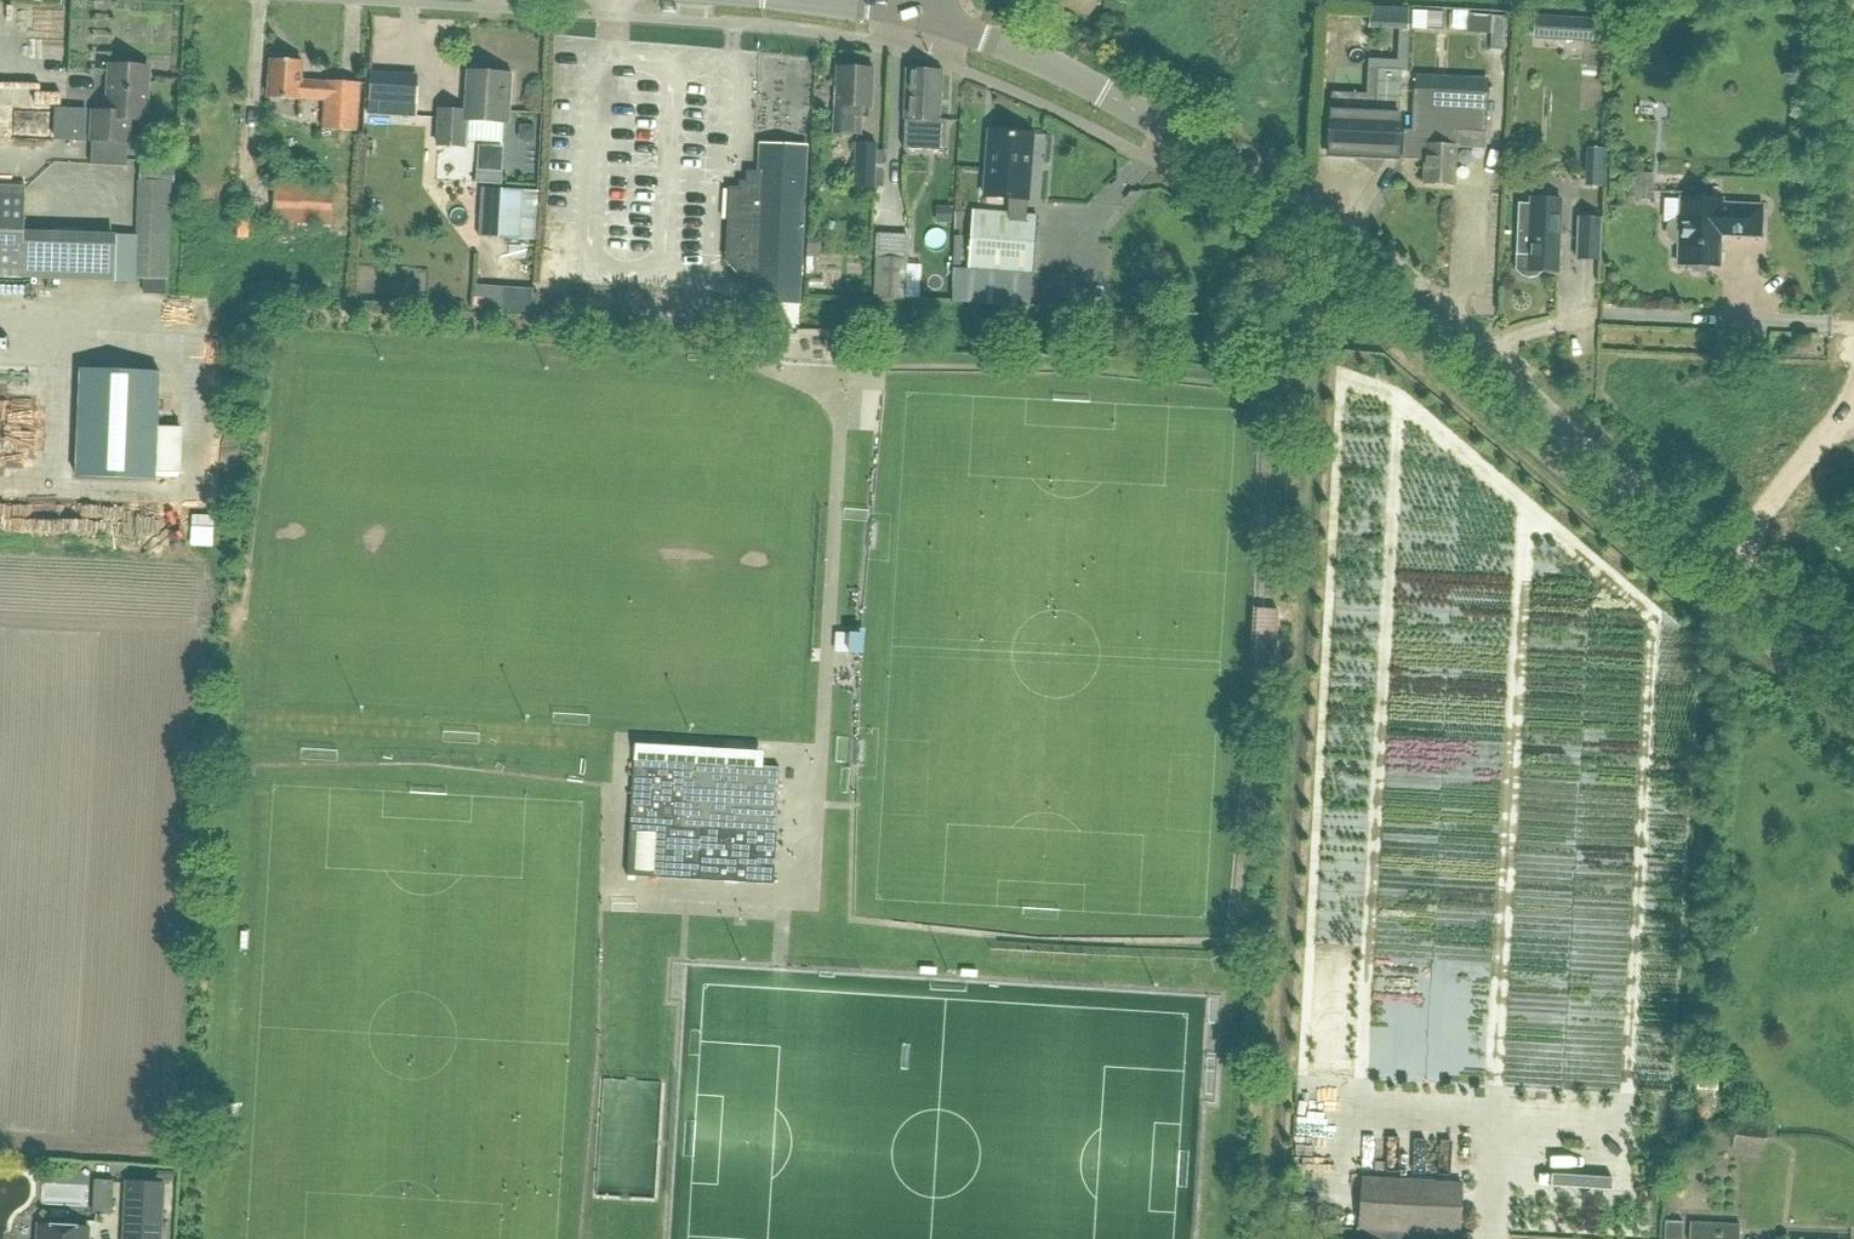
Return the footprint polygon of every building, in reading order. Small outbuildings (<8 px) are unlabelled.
[(1412,28),(1425,29),(1426,12),(1413,11),(1412,28)] [(1492,16),(1489,50),(1504,51),(1506,17),(1492,16)] [(299,100),(324,102),(323,129),(356,131),(360,83),(325,81),(325,82),(301,81),(302,61),(270,59),(268,99),(299,101),(299,100)] [(145,121),(148,68),(109,65),(107,112),(93,112),(91,141),(127,143),(128,120),(145,121)] [(872,69),(837,67),(835,106),(834,106),(833,134),(861,135),(862,108),(870,108),(872,69)] [(907,70),(905,120),(923,121),(922,143),(937,144),(938,122),(939,122),(941,71),(907,70)] [(1330,111),(1328,155),(1396,158),(1397,156),(1396,156),(1401,71),(1377,70),(1374,113),(1330,111)] [(468,71),(466,113),(456,113),(456,111),(439,110),(437,146),(454,147),(465,148),(465,140),(501,142),(502,123),(509,124),(511,100),(504,100),(505,88),(509,87),(509,78),(506,77),(506,74),(468,71)] [(1403,131),(1403,150),(1417,151),(1416,159),(1424,160),(1423,184),(1453,185),(1455,146),(1456,131),(1485,133),(1486,94),(1413,91),(1411,132),(1403,131)] [(416,116),(416,104),(369,101),(365,101),(364,113),(416,116)] [(55,107),(53,140),(86,142),(88,110),(55,107)] [(26,134),(26,115),(0,115),(0,133),(26,134)] [(375,131),(404,131),(404,118),(375,118),(375,131)] [(1036,216),(1026,215),(1027,200),(1032,134),(988,131),(983,196),(1009,198),(1008,213),(972,211),(968,269),(1032,273),(1036,216)] [(877,143),(855,142),(854,199),(874,199),(875,187),(883,187),(884,150),(877,150),(877,143)] [(753,284),(753,289),(752,303),(770,304),(799,305),(806,146),(759,144),(758,172),(745,172),(745,182),(738,182),(738,188),(728,188),(725,262),(746,284),(753,284)] [(1635,173),(1634,198),(1653,199),(1654,174),(1635,173)] [(331,227),(333,187),(274,184),(272,224),(331,227)] [(23,278),(26,188),(0,187),(0,277),(23,278)] [(534,240),(537,192),(481,189),(478,237),(534,240)] [(1517,203),(1515,270),(1520,276),(1528,279),(1536,277),(1543,272),(1558,272),(1560,200),(1530,199),(1530,204),(1517,203)] [(1760,237),(1761,207),(1721,205),(1721,200),(1680,199),(1679,223),(1673,223),(1668,226),(1667,232),(1668,238),(1673,241),(1679,242),(1678,265),(1690,265),(1690,268),(1695,271),(1701,271),(1706,269),(1706,266),(1718,266),(1719,244),(1725,236),(1760,237)] [(1598,260),(1600,219),(1578,218),(1576,259),(1598,260)] [(798,325),(799,305),(770,304),(769,324),(798,325)] [(750,323),(750,313),(740,313),(740,323),(750,323)] [(159,372),(80,369),(75,477),(155,481),(155,476),(157,426),(159,372)] [(848,653),(859,654),(861,634),(849,634),(848,653)] [(773,885),(780,768),(633,760),(627,876),(773,885)] [(1696,1089),(1716,1091),(1718,1067),(1699,1065),(1696,1089)] [(1767,1125),(1736,1120),(1732,1148),(1763,1153),(1767,1125)] [(1411,1232),(1458,1235),(1461,1184),(1361,1178),(1358,1229),(1366,1230),(1366,1238),(1411,1238),(1411,1232)] [(123,1238),(160,1238),(163,1185),(126,1183),(123,1238)] [(46,1204),(93,1205),(93,1185),(46,1184),(46,1204)] [(88,1229),(39,1226),(38,1238),(87,1238),(88,1229)]
